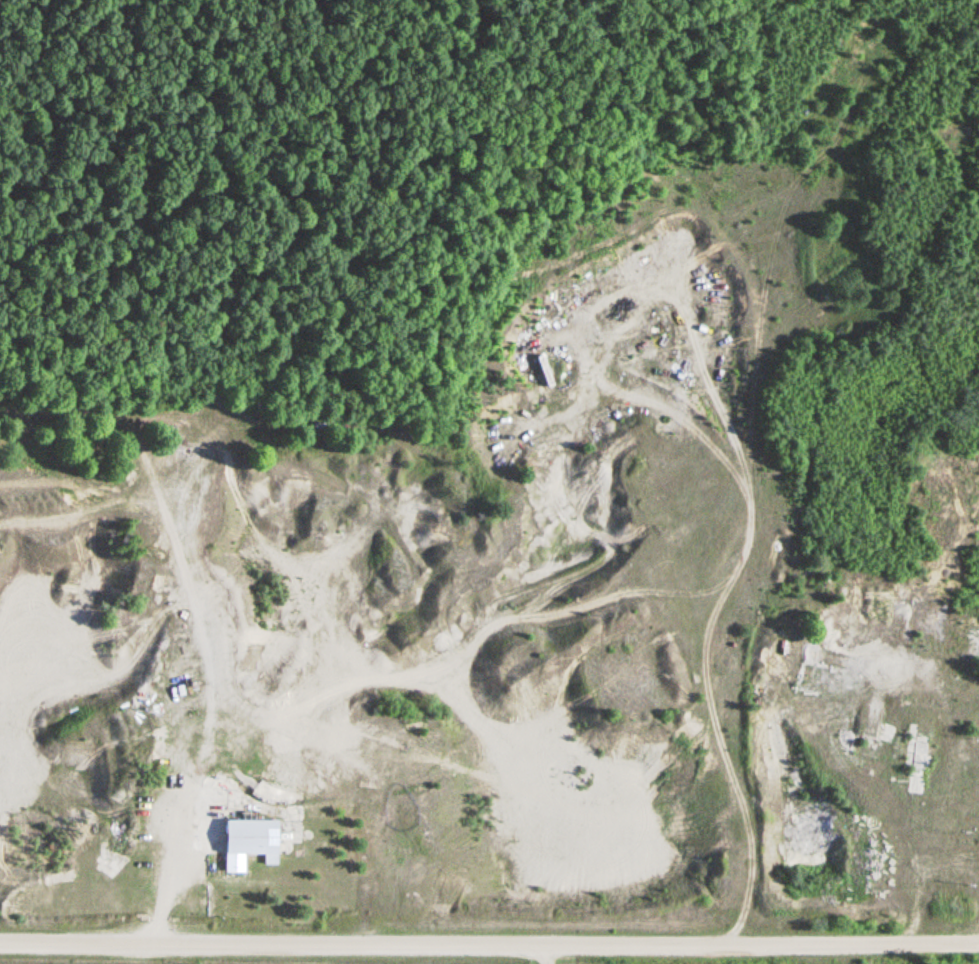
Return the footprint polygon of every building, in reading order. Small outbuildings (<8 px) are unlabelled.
[(242,873),(242,855),(263,855),(263,865),(276,865),(276,821),(224,821),(224,873),(242,873)]
